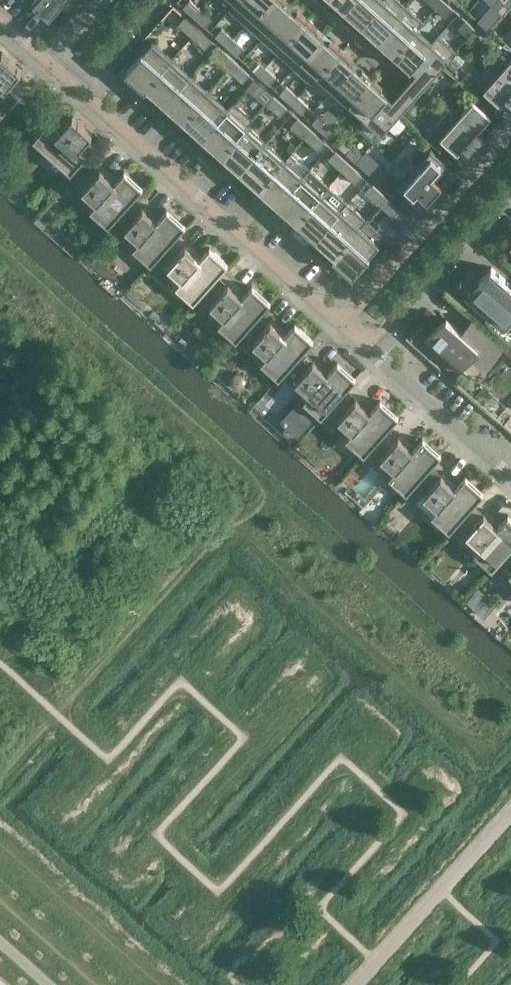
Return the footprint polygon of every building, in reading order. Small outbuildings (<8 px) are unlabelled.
[(42,3),(41,5),(51,14),(60,3),(68,9),(74,0),(39,0),(42,3)] [(192,0),(188,0),(183,6),(194,15),(201,8),(192,0)] [(229,8),(245,23),(266,0),(237,0),(229,8)] [(235,1),(229,8),(237,0),(234,0),(235,1)] [(245,23),(262,37),(290,6),(284,0),(266,0),(245,23)] [(382,0),(353,0),(346,8),(352,13),(350,15),(360,24),(382,0)] [(407,5),(401,0),(382,0),(360,24),(371,34),(373,31),(379,37),(407,5)] [(445,0),(440,0),(436,5),(447,15),(453,8),(445,0)] [(492,4),(503,13),(510,3),(510,0),(495,0),(492,4)] [(407,5),(379,37),(384,42),(383,44),(393,53),(423,20),(407,5)] [(290,6),(262,37),(278,52),(308,18),(298,9),(296,11),(290,6)] [(212,18),(201,8),(194,15),(205,25),(212,18)] [(198,27),(185,15),(179,21),(193,33),(198,27)] [(457,25),(468,35),(475,27),(464,17),(457,25)] [(308,18),(278,52),(294,66),(322,35),(316,29),(318,27),(308,18)] [(423,20),(393,53),(403,62),(405,60),(411,66),(439,34),(438,33),(432,40),(417,27),(424,20),(423,20)] [(212,40),(198,27),(193,33),(207,46),(212,40)] [(233,37),(222,27),(215,34),(226,44),(233,37)] [(439,34),(411,66),(417,71),(405,84),(415,94),(456,49),(439,34)] [(328,40),(322,35),(294,66),(310,81),(340,47),(330,38),(328,40)] [(244,47),(233,37),(226,44),(237,54),(244,47)] [(134,76),(146,87),(172,57),(152,39),(128,67),(135,74),(134,76)] [(340,47),(310,81),(311,81),(317,74),(333,88),(354,64),(349,58),(351,56),(340,47)] [(236,61),(222,49),(217,55),(231,67),(236,61)] [(3,110),(20,92),(9,83),(22,68),(2,51),(0,54),(0,107),(3,110)] [(265,66),(254,56),(248,63),(259,73),(265,66)] [(172,57),(146,87),(157,97),(159,95),(166,101),(191,74),(172,57)] [(486,85),(475,76),(466,86),(484,102),(491,94),(501,103),(506,96),(510,100),(510,58),(486,85)] [(250,73),(236,61),(231,67),(244,79),(250,73)] [(360,69),(354,64),(333,88),(349,102),(373,76),(362,67),(360,69)] [(276,76),(265,66),(259,73),(270,83),(276,76)] [(191,74),(166,101),(173,107),(171,109),(183,120),(210,91),(191,74)] [(373,76),(349,102),(365,117),(387,92),(381,87),(383,85),(373,76)] [(273,94),(260,82),(255,88),(268,100),(273,94)] [(393,98),(387,92),(365,117),(382,132),(415,94),(405,84),(393,98)] [(298,95),(287,85),(280,92),(291,102),(298,95)] [(210,91),(183,120),(195,131),(197,129),(204,135),(235,100),(234,99),(228,107),(210,91)] [(287,107),(273,94),(268,100),(282,113),(287,107)] [(309,104),(298,95),(291,102),(302,112),(309,104)] [(490,114),(474,99),(443,133),(433,124),(423,134),(441,150),(448,142),(458,151),(463,144),(470,150),(485,134),(478,128),(490,114)] [(235,100),(204,135),(211,141),(209,143),(221,154),(254,117),(235,100)] [(60,128),(49,119),(33,137),(71,171),(87,153),(80,146),(92,132),(73,114),(60,128)] [(330,123),(319,114),(312,121),(323,131),(330,123)] [(312,129),(298,116),(293,122),(306,135),(312,129)] [(254,117),(221,154),(232,164),(234,162),(242,169),(266,141),(248,125),(254,118),(254,117)] [(341,133),(330,123),(323,131),(334,141),(341,133)] [(325,141),(312,129),(306,135),(320,147),(325,141)] [(266,141),(242,169),(248,175),(247,177),(259,188),(285,158),(266,141)] [(346,152),(356,160),(363,153),(353,144),(346,152)] [(390,172),(381,182),(399,198),(406,190),(415,199),(421,192),(428,198),(442,182),(436,176),(448,162),(431,147),(430,149),(425,146),(420,146),(415,148),(413,153),(414,159),(417,163),(401,181),(390,172)] [(349,162),(335,150),(330,156),(344,168),(349,162)] [(285,158),(259,188),(270,198),(272,196),(279,202),(310,168),(309,167),(303,174),(285,158)] [(363,174),(349,162),(344,168),(357,180),(363,174)] [(91,208),(110,223),(143,186),(124,170),(115,181),(101,168),(83,187),(97,200),(91,208)] [(310,168),(279,202),(286,208),(284,211),(296,221),(329,185),(310,168)] [(387,196),(373,183),(368,189),(381,202),(387,196)] [(329,185),(296,221),(308,232),(310,230),(317,236),(348,201),(329,185)] [(400,208),(387,196),(381,202),(395,214),(400,208)] [(348,201),(317,236),(324,242),(322,244),(333,255),(366,218),(348,201)] [(133,246),(152,262),(185,224),(167,208),(158,219),(143,206),(126,225),(140,238),(133,246)] [(366,218),(333,255),(345,266),(347,263),(355,270),(386,236),(366,218)] [(176,284),(194,300),(228,263),(210,246),(200,257),(186,244),(168,264),(183,276),(176,284)] [(492,265),(479,280),(481,281),(471,292),(470,290),(468,292),(504,324),(510,315),(510,283),(492,265)] [(219,322),(237,338),(271,301),(252,284),(243,295),(228,282),(211,302),(225,315),(219,322)] [(447,316),(427,339),(459,367),(473,351),(486,363),(503,343),(475,317),(463,331),(447,316)] [(261,360),(279,377),(313,339),(295,323),(285,333),(271,320),(254,340),(268,353),(261,360)] [(304,398),(322,415),(356,377),(338,361),(328,371),(314,359),(296,378),(310,391),(304,398)] [(300,432),(317,414),(299,397),(282,415),(300,432)] [(346,437),(365,453),(398,415),(380,399),(371,410),(356,397),(339,416),(353,429),(346,437)] [(389,475),(407,491),(441,453),(423,437),(413,448),(399,435),(381,454),(396,467),(389,475)] [(432,513),(450,529),(484,492),(465,475),(456,486),(442,473),(424,493),(438,505),(432,513)] [(493,567),(510,547),(510,516),(508,513),(498,524),(484,511),(467,531),(481,543),(474,551),(493,567)]
